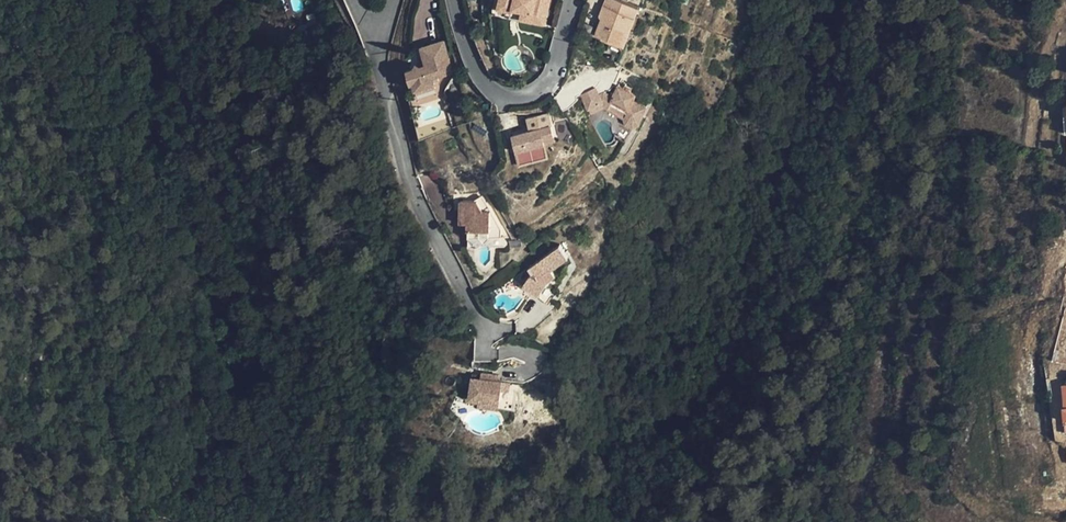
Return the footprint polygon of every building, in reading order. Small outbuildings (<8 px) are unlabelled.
[(498,9),(512,13),(513,10),(533,15),(531,22),(545,25),(551,0),(500,0),(498,9)] [(638,7),(621,0),(607,0),(600,20),(602,21),(597,33),(603,36),(602,41),(623,48),(638,7)] [(533,15),(513,10),(512,13),(511,18),(531,22),(533,15)] [(437,71),(451,66),(448,51),(443,53),(440,41),(426,45),(437,71)] [(423,45),(426,59),(427,64),(422,65),(418,61),(416,66),(409,68),(412,82),(416,82),(418,88),(435,84),(435,81),(440,79),(439,75),(437,71),(426,45),(423,45)] [(453,72),(451,66),(437,71),(439,75),(453,72)] [(436,87),(435,84),(418,88),(418,92),(436,87)] [(596,86),(582,93),(592,113),(607,106),(630,114),(628,117),(630,121),(639,124),(644,120),(650,102),(635,97),(637,92),(619,85),(616,95),(605,91),(599,94),(596,86)] [(545,136),(555,134),(552,123),(514,133),(518,149),(546,142),(545,136)] [(472,196),(475,196),(479,202),(482,202),(486,200),(480,191),(472,196)] [(475,196),(459,197),(460,220),(467,220),(468,233),(501,232),(500,223),(486,200),(482,202),(479,202),(475,196)] [(506,242),(506,232),(501,232),(468,233),(468,243),(479,243),(479,240),(489,240),(490,242),(506,242)] [(521,284),(530,291),(533,287),(538,290),(535,294),(547,303),(556,289),(547,278),(553,273),(548,267),(566,254),(557,242),(526,265),(530,271),(527,274),(521,284)] [(1055,294),(1065,293),(1065,265),(1056,265),(1055,294)] [(495,371),(483,370),(482,376),(474,375),(471,395),(481,397),(480,402),(500,405),(502,389),(504,379),(500,378),(494,378),(495,371)] [(512,380),(504,379),(502,389),(511,390),(512,380)]
